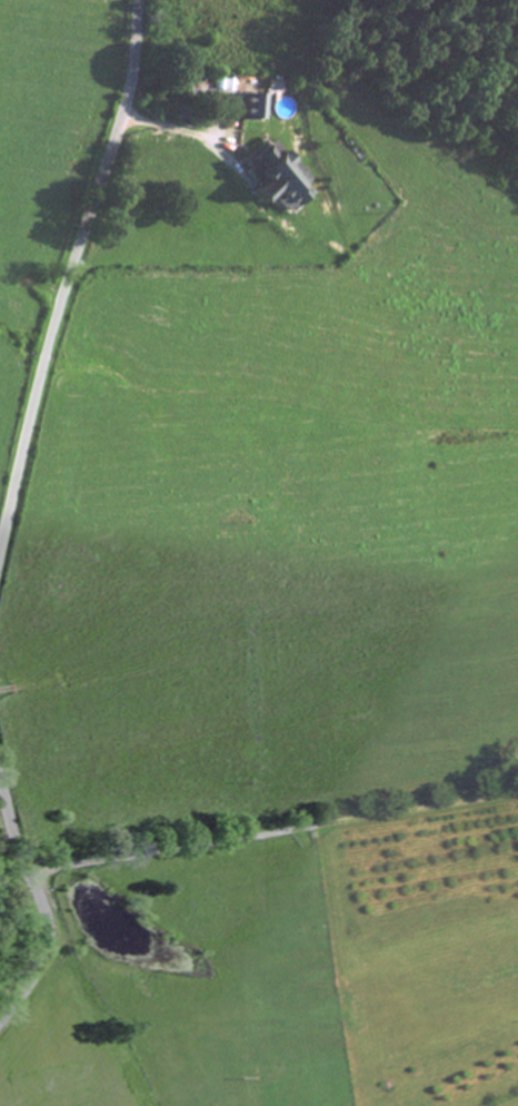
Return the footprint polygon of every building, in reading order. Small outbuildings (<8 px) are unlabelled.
[(273,97),(250,97),(250,122),(272,123),(273,97)] [(266,189),(259,193),(268,207),(280,200),(291,217),(319,200),(310,186),(311,186),(285,144),(251,166),(266,189)]
